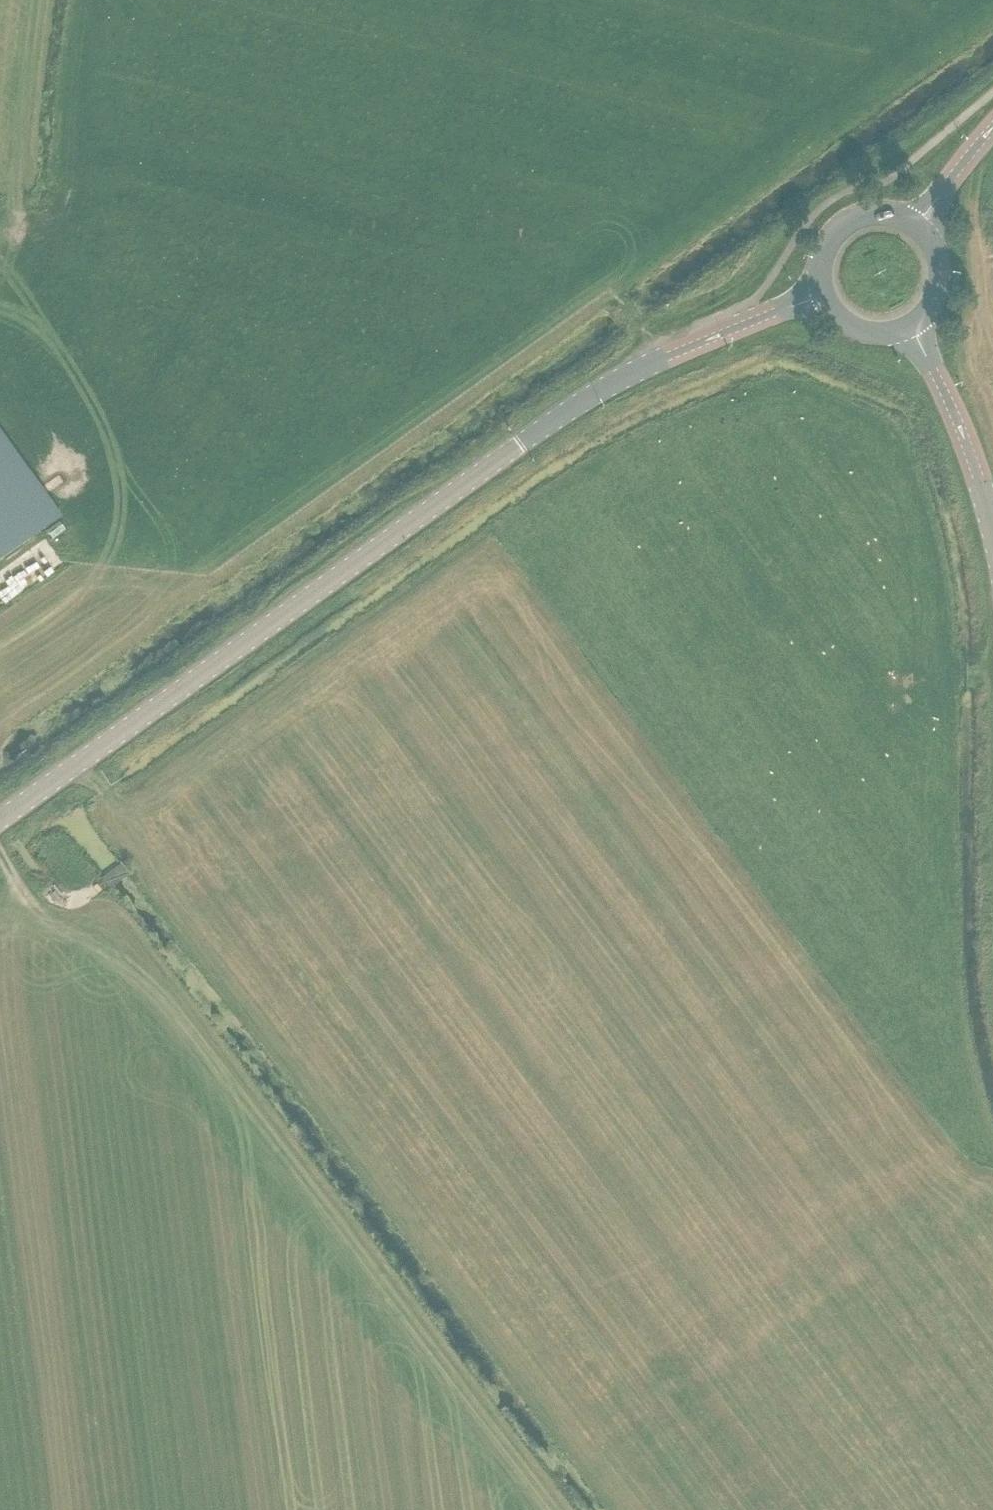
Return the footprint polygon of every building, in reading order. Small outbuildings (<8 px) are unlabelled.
[(58,519),(0,438),(0,561),(58,519)]
